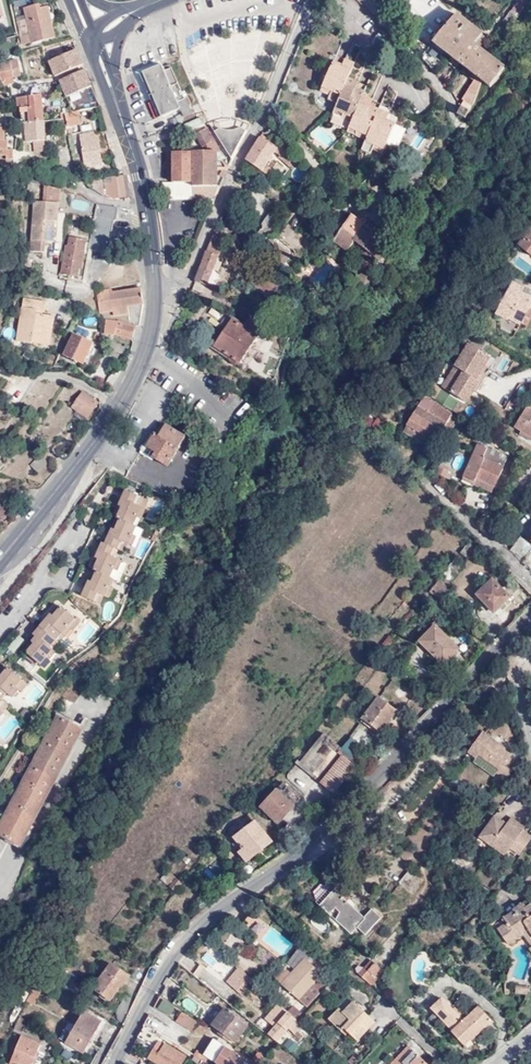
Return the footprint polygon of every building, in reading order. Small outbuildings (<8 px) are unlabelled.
[(54,39),(46,7),(34,9),(33,6),(23,8),(25,21),(17,22),(23,46),(54,39)] [(433,42),(483,82),(491,87),(505,70),(475,46),(483,34),(456,14),(443,31),(442,30),(433,42)] [(69,47),(67,42),(44,52),(55,78),(83,66),(77,51),(74,52),(71,46),(69,47)] [(335,57),(333,62),(342,66),(342,65),(344,60),(335,57)] [(344,60),(342,65),(352,69),(354,65),(344,60)] [(19,62),(0,64),(0,88),(15,86),(14,74),(22,73),(19,62)] [(327,101),(337,105),(346,84),(348,79),(352,69),(342,65),(342,66),(333,62),(320,93),(329,97),(327,101)] [(179,103),(183,102),(170,67),(162,69),(161,67),(143,74),(161,118),(179,111),(177,104),(179,103)] [(92,88),(85,71),(60,82),(66,98),(92,88)] [(355,88),(357,84),(348,79),(346,84),(355,88)] [(360,102),(362,97),(364,93),(355,89),(355,88),(346,84),(337,105),(333,115),(351,123),(360,102)] [(355,89),(364,93),(366,88),(357,84),(355,88),(355,89)] [(43,121),(40,85),(24,86),(25,98),(16,99),(16,111),(23,111),(23,123),(43,121)] [(92,88),(66,98),(72,111),(99,105),(92,88)] [(370,107),(372,102),(362,97),(360,102),(370,107)] [(191,106),(188,99),(183,102),(179,103),(183,111),(191,106)] [(365,141),(378,111),(370,107),(360,102),(351,123),(347,133),(365,141)] [(378,111),(380,107),(381,106),(372,102),(370,107),(378,111)] [(390,111),(380,107),(378,111),(388,115),(390,111)] [(465,118),(468,111),(461,107),(457,114),(465,118)] [(61,127),(81,125),(79,110),(70,111),(58,112),(59,119),(61,127)] [(388,115),(378,111),(365,141),(361,152),(370,156),(372,151),(382,155),(399,115),(390,111),(388,115)] [(202,115),(185,122),(188,131),(205,124),(202,115)] [(103,128),(101,118),(87,119),(89,128),(103,128)] [(43,121),(21,124),(25,143),(46,140),(43,121)] [(219,129),(233,157),(244,131),(237,128),(230,131),(225,131),(220,128),(219,129)] [(232,160),(233,157),(219,129),(213,132),(232,160)] [(216,192),(215,146),(205,130),(195,136),(203,149),(203,154),(190,154),(191,183),(191,199),(208,199),(216,192)] [(93,139),(92,133),(79,135),(84,167),(101,165),(97,138),(93,139)] [(262,137),(245,162),(267,177),(271,171),(265,167),(275,151),(282,155),(278,159),(291,170),(297,162),(280,147),(262,137)] [(172,155),(171,182),(191,183),(190,154),(172,155)] [(410,177),(412,171),(405,169),(403,174),(410,177)] [(418,180),(419,181),(421,175),(412,171),(410,177),(418,180)] [(108,197),(123,197),(119,177),(104,178),(108,197)] [(123,197),(129,196),(125,177),(119,177),(123,197)] [(37,191),(38,184),(30,183),(29,191),(37,191)] [(59,204),(60,189),(57,188),(51,187),(45,187),(43,202),(34,201),(30,252),(44,253),(45,240),(52,241),(54,222),(56,203),(59,204)] [(318,204),(324,208),(330,205),(331,198),(326,194),(319,196),(318,204)] [(94,204),(93,217),(86,250),(103,254),(115,208),(94,204)] [(261,223),(271,230),(280,217),(270,210),(261,223)] [(353,214),(334,240),(349,250),(355,242),(380,260),(390,246),(381,240),(384,236),(353,214)] [(329,234),(323,228),(311,239),(317,245),(329,234)] [(525,253),(530,247),(530,230),(517,246),(525,253)] [(224,240),(212,235),(195,282),(207,286),(224,240)] [(59,273),(76,277),(78,268),(80,267),(85,240),(68,236),(66,246),(63,248),(59,273)] [(243,248),(238,236),(228,242),(237,252),(243,248)] [(291,253),(270,236),(261,247),(282,264),(291,253)] [(295,271),(291,266),(286,270),(291,275),(295,271)] [(276,308),(291,293),(282,282),(263,270),(250,282),(276,308)] [(512,283),(496,315),(507,321),(509,318),(524,326),(530,313),(530,311),(528,310),(530,303),(530,301),(520,296),(523,288),(512,283)] [(139,306),(138,291),(106,293),(105,290),(94,291),(95,311),(108,311),(108,315),(124,314),(125,308),(139,306)] [(191,292),(189,298),(195,301),(198,295),(191,292)] [(43,313),(45,302),(22,297),(14,340),(29,342),(30,340),(48,344),(53,315),(43,313)] [(238,366),(262,328),(248,320),(245,325),(229,315),(209,348),(238,366)] [(107,320),(106,332),(114,334),(118,321),(107,320)] [(118,321),(114,334),(131,339),(135,326),(118,321)] [(73,335),(63,356),(82,365),(92,344),(73,335)] [(110,340),(104,354),(117,359),(122,346),(110,340)] [(465,341),(438,387),(466,404),(489,366),(486,364),(491,356),(465,341)] [(87,416),(97,402),(83,392),(73,406),(87,416)] [(434,446),(444,427),(451,431),(458,417),(422,397),(406,425),(426,436),(424,441),(434,446)] [(526,408),(513,427),(521,433),(520,435),(530,442),(530,411),(526,408)] [(168,421),(162,431),(155,428),(147,441),(156,447),(152,453),(168,463),(186,432),(168,421)] [(463,476),(474,481),(477,476),(494,485),(508,457),(479,442),(463,476)] [(34,472),(45,460),(36,453),(26,465),(34,472)] [(477,476),(474,481),(492,490),(494,485),(477,476)] [(119,521),(136,528),(139,521),(136,519),(141,508),(135,506),(138,498),(125,492),(118,507),(121,508),(117,520),(119,521)] [(136,519),(139,521),(148,502),(138,498),(135,506),(141,508),(136,519)] [(119,522),(140,531),(141,530),(136,528),(119,521),(117,520),(116,521),(119,522)] [(133,548),(140,531),(119,522),(115,531),(112,530),(105,545),(113,549),(117,550),(120,542),(133,548)] [(524,540),(519,536),(508,549),(518,558),(530,545),(524,540)] [(110,557),(113,549),(102,545),(95,560),(98,561),(93,571),(117,581),(124,563),(110,557)] [(469,560),(476,551),(468,545),(461,553),(469,560)] [(443,575),(429,592),(440,600),(452,586),(449,583),(461,568),(454,561),(442,574),(443,575)] [(110,589),(114,581),(95,573),(91,583),(88,582),(81,598),(94,604),(97,596),(104,600),(110,589)] [(511,595),(491,575),(473,592),(492,611),(511,595)] [(113,591),(110,589),(104,600),(108,602),(113,591)] [(51,614),(53,616),(61,607),(58,605),(51,614)] [(40,627),(56,640),(59,636),(62,639),(65,636),(61,633),(68,625),(71,628),(73,630),(81,620),(77,616),(75,619),(61,607),(53,616),(51,614),(40,627)] [(61,633),(65,636),(71,628),(68,625),(61,633)] [(462,649),(436,625),(420,643),(445,666),(462,649)] [(55,641),(56,640),(40,627),(39,628),(55,641)] [(46,657),(53,649),(50,646),(55,641),(39,628),(32,637),(34,639),(32,641),(35,643),(28,652),(29,653),(26,656),(32,661),(34,658),(38,661),(46,668),(51,661),(46,657)] [(28,652),(35,643),(32,641),(25,650),(28,652)] [(463,654),(468,660),(479,651),(473,645),(463,654)] [(51,661),(58,653),(53,649),(46,657),(51,661)] [(28,672),(33,667),(22,657),(17,663),(28,672)] [(3,703),(6,699),(9,702),(11,700),(18,692),(24,684),(7,670),(0,679),(0,700),(3,703)] [(79,706),(89,688),(72,677),(71,677),(61,695),(79,706)] [(18,692),(11,700),(14,702),(21,694),(18,692)] [(400,709),(381,693),(360,719),(379,734),(400,709)] [(30,722),(33,716),(27,710),(22,716),(30,722)] [(58,718),(0,829),(0,835),(22,847),(82,730),(58,718)] [(505,780),(517,764),(508,758),(511,754),(482,733),(467,754),(476,760),(478,756),(498,771),(496,774),(505,780)] [(346,776),(357,763),(326,738),(323,736),(299,764),(341,799),(354,784),(346,776)] [(319,785),(298,766),(288,776),(309,796),(319,785)] [(299,800),(283,783),(260,807),(276,823),(299,800)] [(511,848),(523,831),(525,828),(511,818),(508,824),(505,828),(501,825),(503,822),(495,816),(480,837),(492,846),(494,843),(507,853),(511,848)] [(240,856),(247,864),(272,843),(255,822),(235,839),(245,851),(240,856)] [(513,850),(526,832),(523,831),(511,848),(513,850)] [(526,832),(513,850),(521,856),(530,841),(530,837),(526,832)] [(505,855),(507,853),(494,843),(492,846),(505,855)] [(408,893),(421,877),(408,866),(396,882),(408,893)] [(169,888),(179,884),(173,871),(163,875),(169,888)] [(375,919),(365,910),(362,913),(334,887),(319,905),(347,930),(355,923),(363,932),(375,919)] [(503,933),(515,943),(526,935),(530,943),(530,911),(524,900),(514,907),(514,909),(506,915),(509,921),(499,927),(503,933)] [(368,906),(365,910),(375,919),(378,915),(368,906)] [(262,941),(270,931),(249,914),(241,925),(262,941)] [(309,923),(322,933),(328,925),(315,915),(309,923)] [(515,943),(503,933),(512,945),(515,943)] [(209,949),(201,960),(227,977),(234,967),(209,949)] [(385,973),(369,958),(357,972),(369,983),(376,976),(380,979),(385,973)] [(120,989),(121,990),(133,974),(113,959),(94,989),(112,1001),(120,989)] [(287,976),(277,987),(294,1003),(318,976),(300,961),(287,976)] [(236,991),(249,978),(238,969),(226,981),(236,991)] [(272,983),(277,987),(287,976),(283,972),(272,983)] [(254,982),(249,978),(236,991),(242,996),(254,982)] [(319,997),(329,986),(323,981),(313,992),(319,997)] [(38,987),(33,991),(26,1002),(28,1004),(40,988),(38,987)] [(515,994),(528,995),(528,988),(515,987),(515,994)] [(40,988),(28,1004),(34,1006),(43,990),(40,988)] [(461,1020),(439,996),(426,1008),(459,1044),(466,1038),(468,1040),(489,1021),(476,1006),(461,1020)] [(337,1013),(349,1003),(345,999),(334,1009),(335,1011),(337,1013)] [(372,1026),(349,1003),(337,1013),(335,1011),(325,1020),(338,1033),(342,1030),(355,1043),(372,1026)] [(274,1029),(268,1035),(271,1037),(278,1043),(287,1034),(286,1033),(289,1029),(290,1030),(297,1022),(279,1004),(265,1019),(274,1029)] [(176,1007),(170,1018),(193,1030),(199,1019),(176,1007)] [(233,1041),(247,1026),(225,1007),(211,1022),(233,1041)] [(103,1019),(86,1009),(64,1043),(83,1054),(103,1019)] [(296,1010),(292,1014),(298,1020),(303,1016),(296,1010)] [(302,1026),(297,1022),(290,1030),(294,1034),(302,1026)] [(139,1036),(155,1044),(157,1040),(159,1036),(144,1026),(139,1036)] [(287,1034),(278,1043),(283,1047),(291,1037),(287,1034)] [(21,1036),(8,1063),(9,1063),(31,1063),(40,1045),(21,1036)] [(242,1053),(215,1037),(203,1054),(219,1063),(237,1063),(236,1063),(242,1053)] [(278,1043),(271,1037),(267,1043),(273,1049),(278,1043)] [(155,1044),(149,1059),(157,1063),(183,1063),(186,1058),(157,1040),(155,1044)] [(409,1045),(391,1063),(428,1063),(409,1045)] [(252,1059),(258,1063),(260,1063),(264,1059),(257,1053),(252,1059)]
